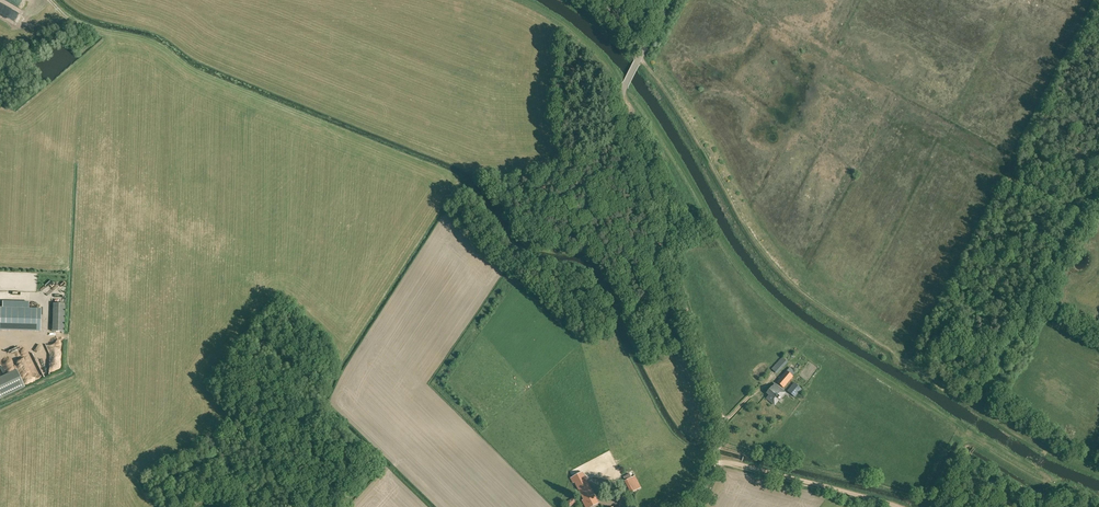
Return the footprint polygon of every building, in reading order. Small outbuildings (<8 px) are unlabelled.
[(64,332),(65,304),(53,303),(53,332),(64,332)] [(41,309),(0,308),(0,331),(40,332),(41,309)] [(780,369),(788,362),(783,357),(775,365),(780,369)] [(17,370),(0,378),(0,398),(25,387),(17,370)] [(777,382),(783,387),(793,376),(787,370),(777,382)] [(795,397),(802,389),(794,382),(787,391),(795,397)] [(778,400),(776,398),(779,395),(782,397),(786,392),(776,384),(773,387),(772,387),(767,393),(769,395),(766,398),(774,405),(778,400)] [(573,478),(587,506),(588,506),(597,502),(583,473),(573,478)] [(566,502),(569,506),(576,503),(573,498),(566,502)]
